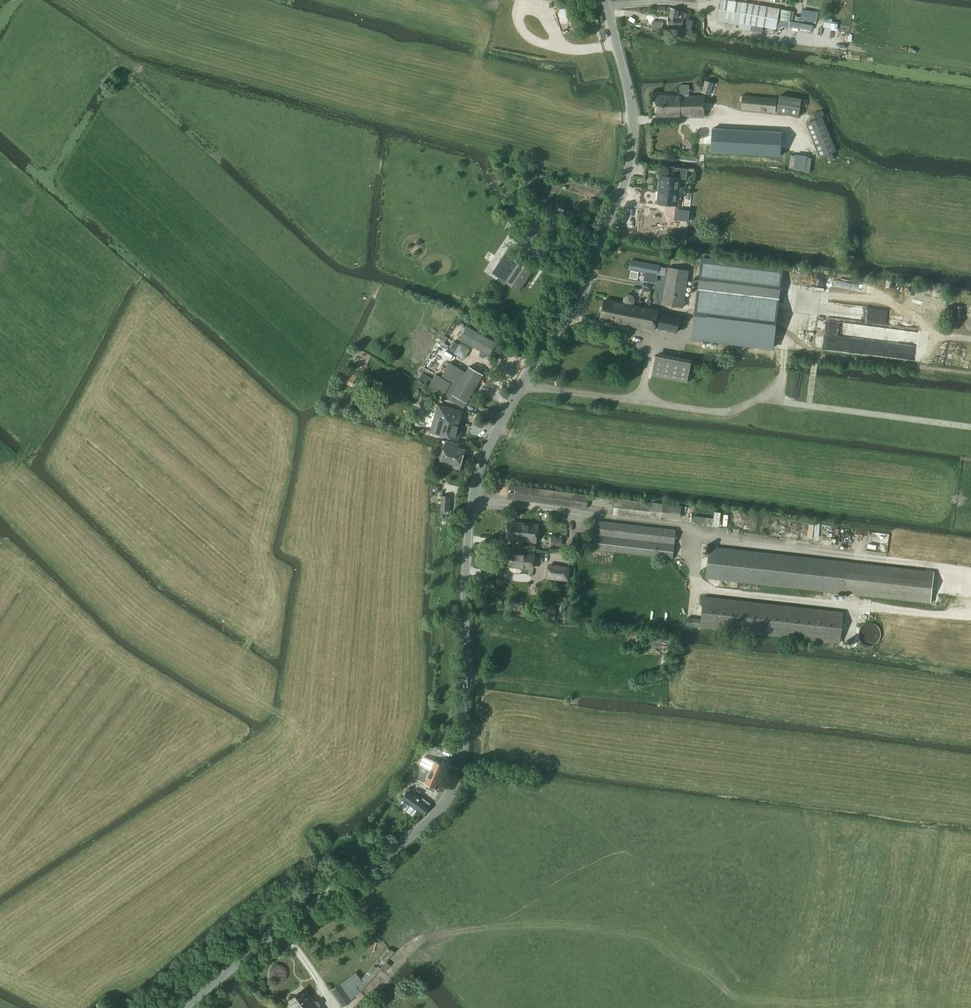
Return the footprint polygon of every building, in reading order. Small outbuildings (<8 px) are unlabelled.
[(778,14),(779,9),(721,0),(717,21),(739,25),(739,23),(775,29),(776,23),(778,14)] [(669,16),(667,25),(681,29),(681,31),(690,32),(692,20),(682,18),(683,11),(679,10),(670,9),(669,16)] [(789,21),(791,11),(781,10),(779,20),(789,21)] [(662,29),(663,23),(653,21),(652,28),(662,29)] [(710,95),(713,83),(706,81),(704,86),(701,82),(695,83),(694,88),(697,92),(702,91),(702,92),(710,95)] [(689,96),(689,86),(679,86),(679,95),(656,95),(656,116),(673,116),(678,116),(704,116),(704,96),(689,96)] [(776,112),(777,98),(742,96),(741,110),(776,112)] [(799,116),(802,100),(779,96),(777,113),(799,116)] [(822,157),(836,151),(822,118),(825,117),(822,110),(813,114),(815,120),(808,123),(822,157)] [(712,128),(711,152),(780,156),(782,132),(712,128)] [(686,179),(687,169),(675,168),(674,177),(661,175),(660,182),(658,182),(657,188),(659,189),(679,192),(680,178),(686,179)] [(677,205),(679,192),(659,189),(657,203),(659,203),(659,205),(665,206),(666,204),(677,205)] [(688,220),(689,211),(676,210),(675,219),(688,220)] [(519,290),(526,280),(532,271),(512,258),(509,262),(506,260),(502,265),(505,267),(501,273),(499,277),(506,282),(519,291),(519,290)] [(702,258),(692,338),(773,348),(777,310),(783,268),(702,258)] [(659,265),(630,260),(628,270),(647,274),(646,280),(656,282),(659,265)] [(683,307),(688,270),(668,267),(662,304),(683,307)] [(630,305),(633,303),(634,299),(632,296),(628,295),(625,297),(624,301),(626,304),(605,300),(601,319),(654,330),(658,310),(630,305)] [(677,332),(680,317),(661,313),(658,328),(677,332)] [(472,329),(465,343),(470,346),(482,352),(479,356),(484,358),(486,354),(487,355),(490,356),(495,347),(497,343),(478,332),(472,329)] [(454,353),(464,359),(470,349),(460,344),(458,347),(454,353)] [(687,383),(691,363),(656,356),(652,376),(687,383)] [(422,373),(419,378),(430,384),(428,388),(463,408),(466,403),(482,377),(483,375),(477,372),(469,367),(466,372),(449,362),(441,377),(441,378),(439,377),(435,375),(434,377),(433,379),(422,373)] [(345,373),(341,381),(351,386),(356,375),(351,372),(349,376),(345,373)] [(458,440),(460,432),(456,431),(462,411),(439,405),(431,432),(458,440)] [(460,468),(464,450),(458,448),(459,445),(446,441),(440,462),(460,468)] [(587,508),(588,495),(509,486),(507,498),(587,508)] [(449,511),(449,510),(450,497),(442,496),(441,510),(449,511)] [(680,520),(682,506),(613,498),(611,515),(618,515),(661,520),(662,517),(680,520)] [(673,558),(676,530),(595,521),(592,549),(614,551),(673,558)] [(536,542),(538,525),(508,522),(506,539),(528,541),(536,542)] [(554,537),(553,545),(561,546),(562,538),(554,537)] [(931,603),(934,572),(848,563),(721,549),(710,547),(706,577),(845,593),(931,603)] [(532,568),(534,556),(503,552),(501,565),(532,568)] [(567,580),(569,568),(549,566),(547,577),(555,578),(567,580)] [(840,643),(843,613),(704,597),(702,619),(694,618),(693,626),(840,643)] [(652,634),(651,637),(648,636),(646,644),(661,646),(661,645),(671,647),(672,640),(658,638),(659,635),(652,634)] [(433,791),(434,790),(435,788),(445,766),(425,757),(415,779),(427,784),(426,788),(433,791)] [(420,800),(408,791),(402,799),(424,815),(429,807),(429,806),(430,804),(422,798),(420,800)] [(384,973),(390,966),(385,962),(394,952),(387,948),(361,980),(356,972),(339,984),(330,990),(342,1007),(351,1001),(350,999),(359,993),(365,987),(379,970),(384,973)] [(311,999),(303,989),(285,1003),(289,1007),(318,1007),(319,1005),(316,1002),(313,1002),(311,999)]
